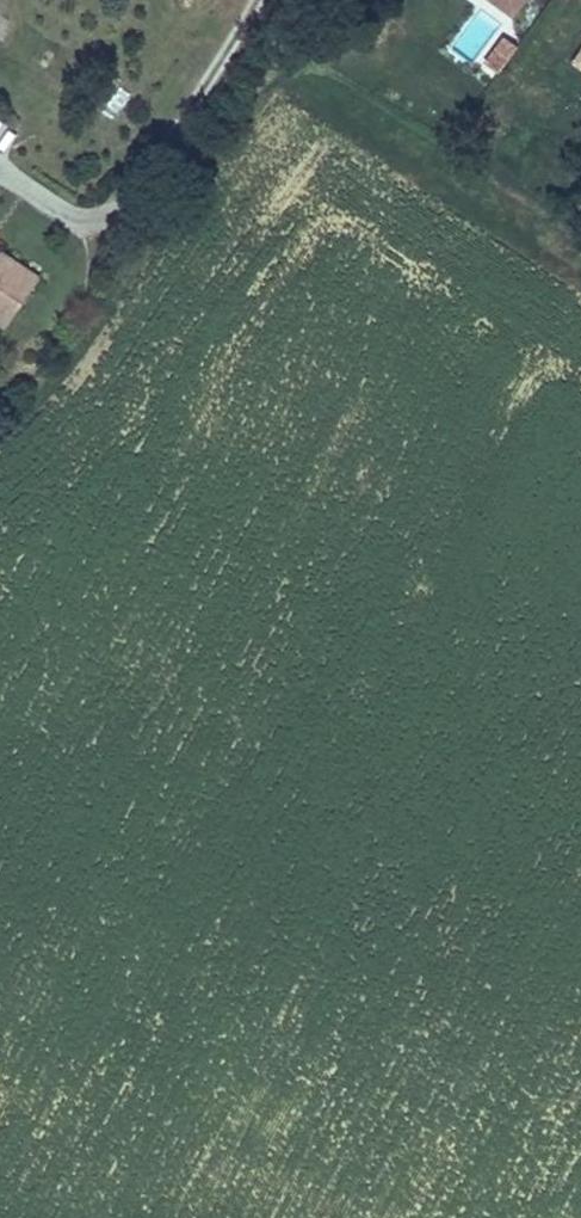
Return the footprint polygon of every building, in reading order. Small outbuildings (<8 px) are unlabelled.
[(522,0),(486,0),(509,17),(522,0)] [(502,76),(515,48),(499,40),(486,68),(502,76)] [(569,62),(580,71),(580,46),(569,62)] [(7,334),(40,284),(0,258),(0,330),(7,334)]
